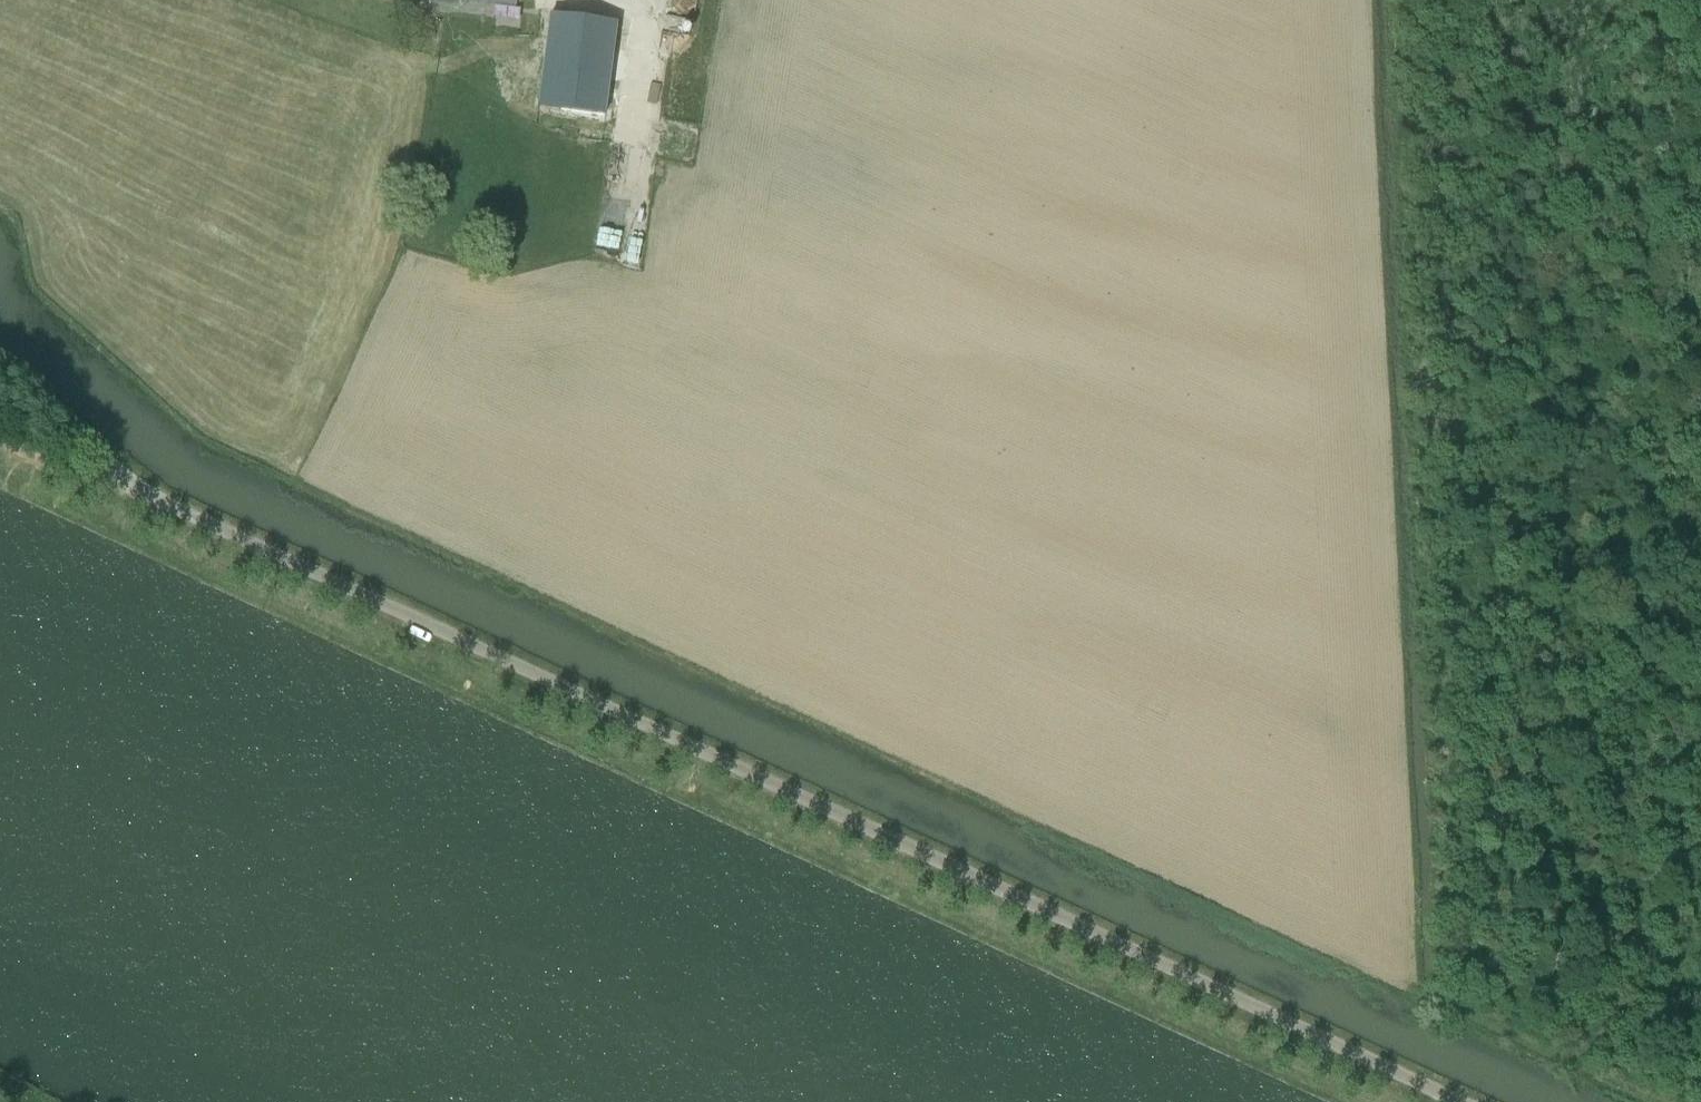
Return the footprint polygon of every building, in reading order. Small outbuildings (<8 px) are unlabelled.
[(430,1),(457,5),(457,1),(515,9),(516,0),(430,0),(430,1)] [(628,44),(633,11),(604,7),(605,0),(566,0),(558,45),(599,52),(601,39),(628,44)] [(604,246),(622,246),(624,205),(606,204),(604,246)]
